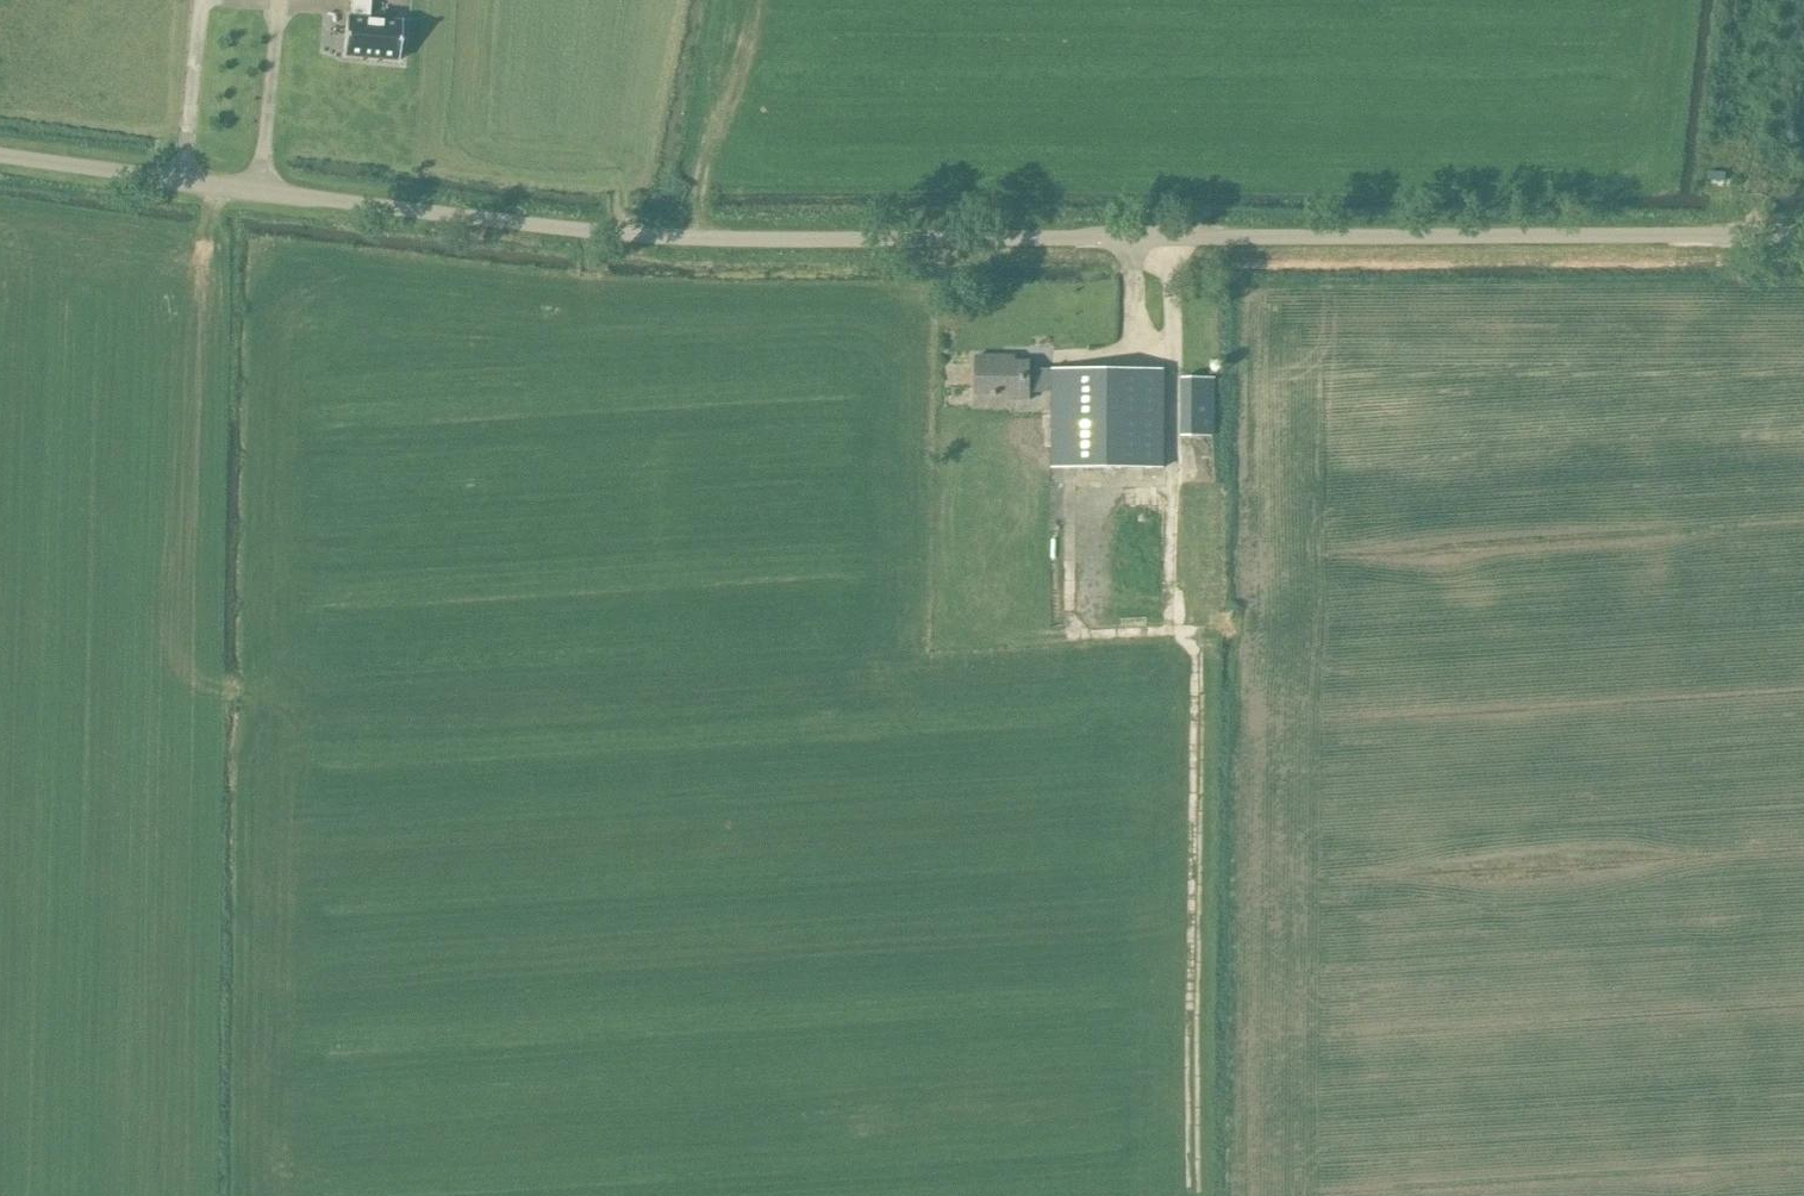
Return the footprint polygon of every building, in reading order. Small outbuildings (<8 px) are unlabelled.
[(343,55),(399,60),(402,21),(369,18),(370,0),(351,0),(349,17),(346,16),(343,55)] [(1015,362),(1015,357),(977,356),(976,396),(1011,396),(1010,401),(1029,401),(1029,392),(1052,392),(1051,470),(1165,469),(1165,368),(1030,368),(1030,362),(1015,362)] [(1182,377),(1181,435),(1215,436),(1216,378),(1182,377)]
